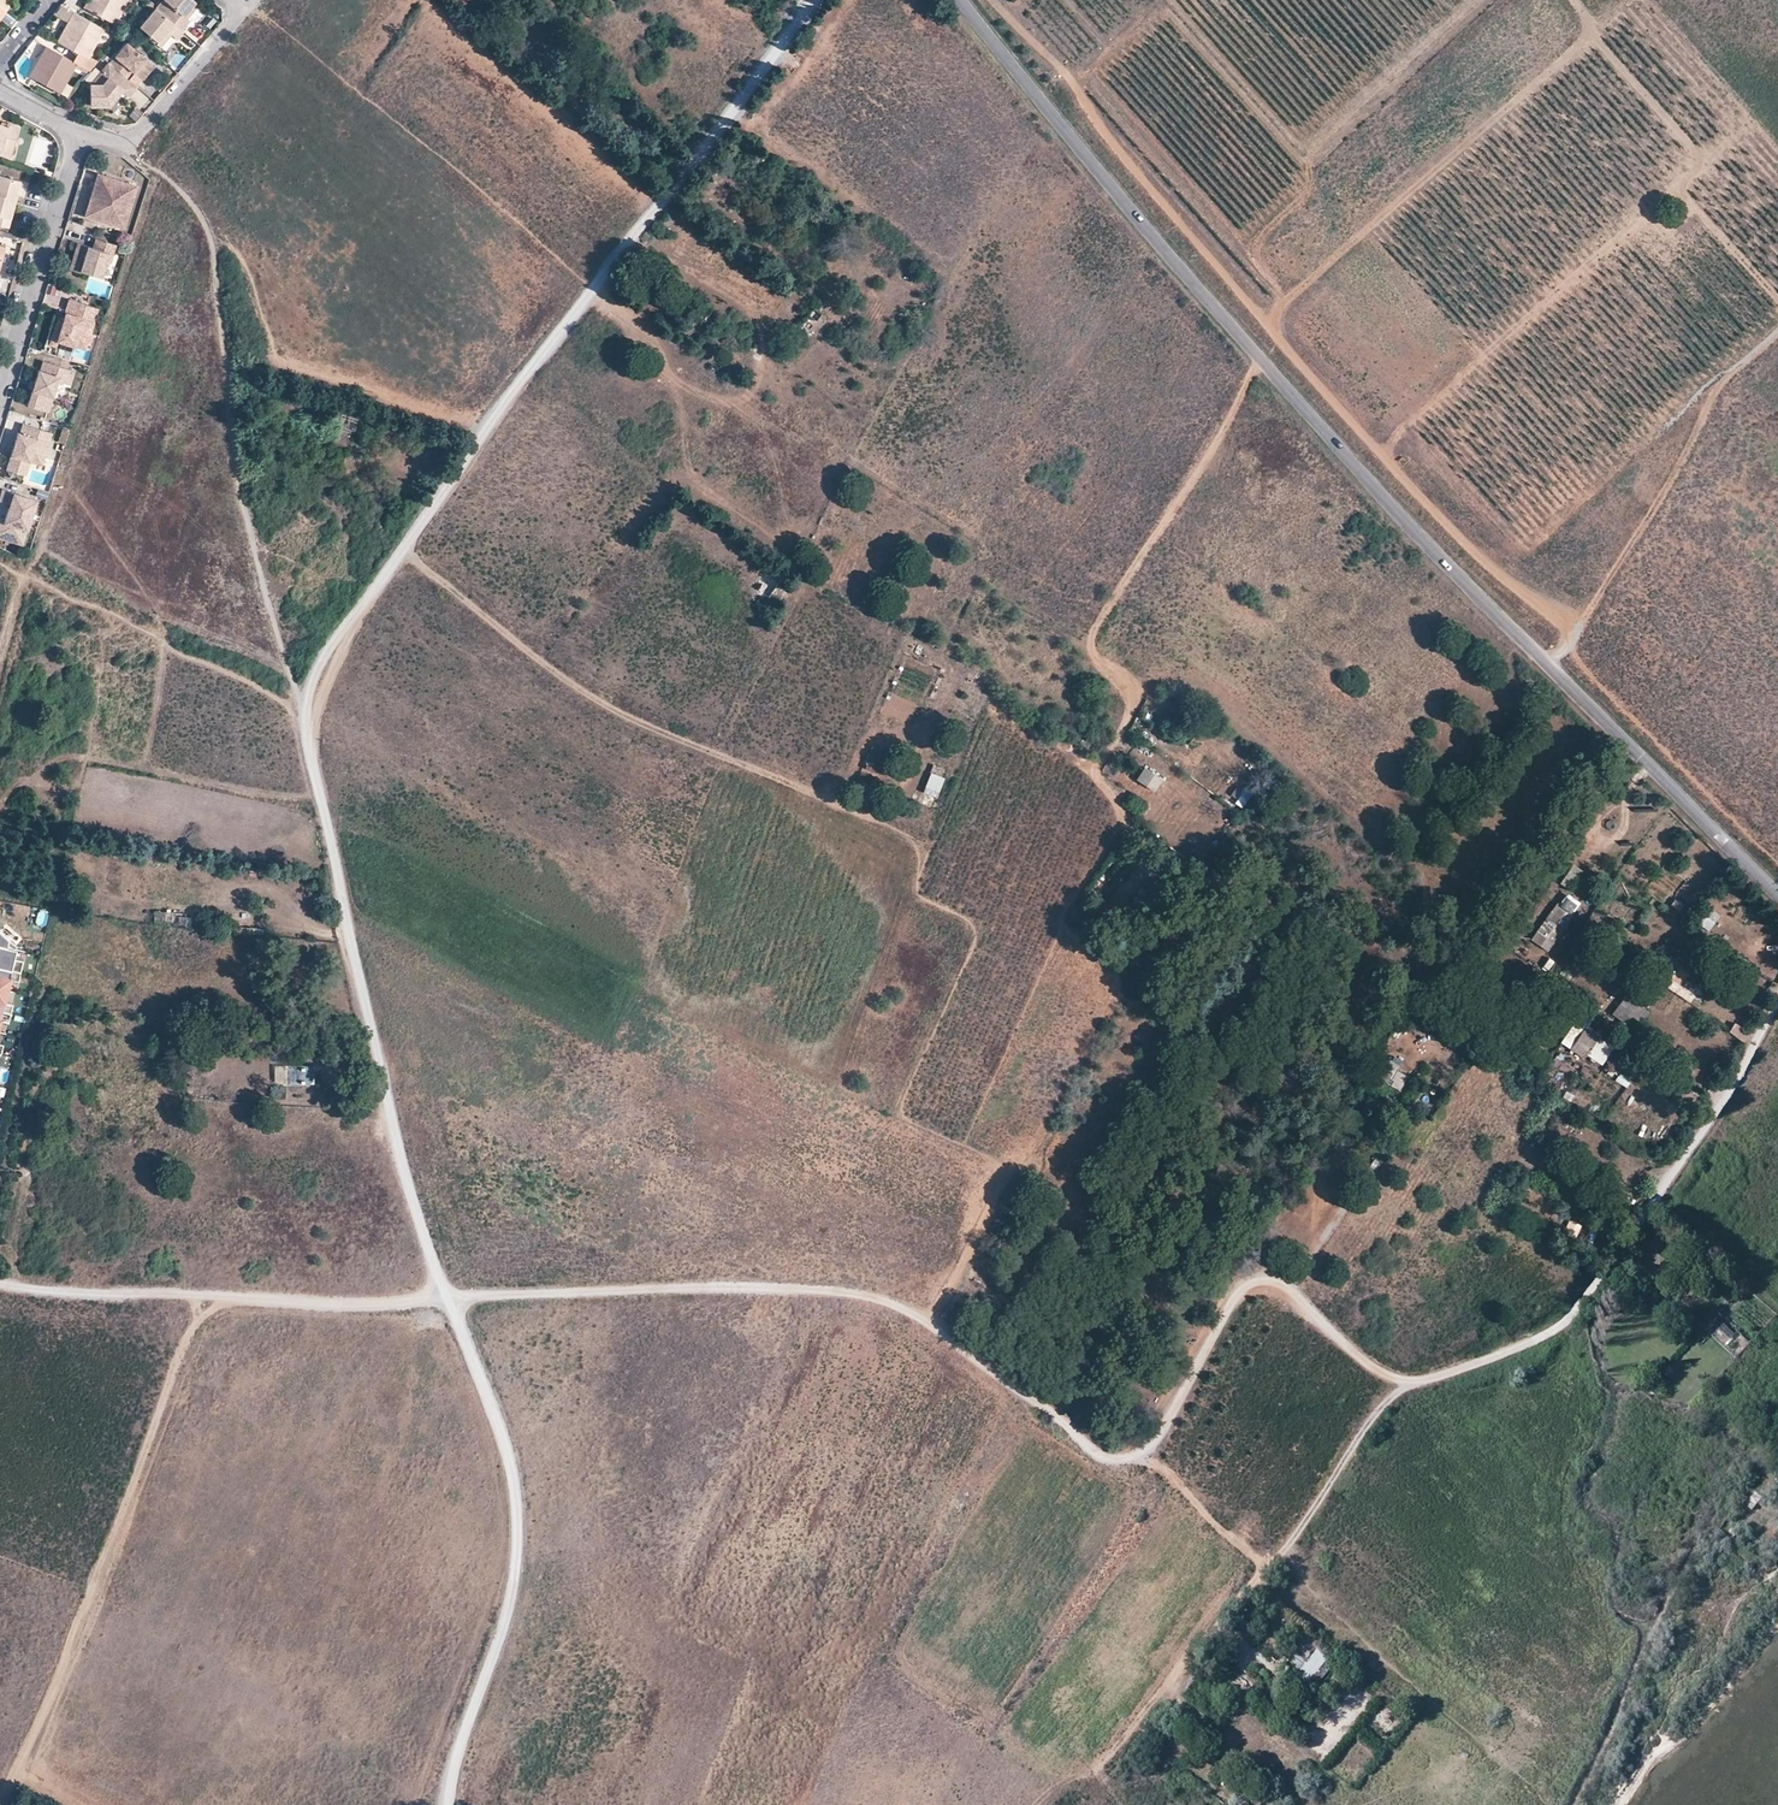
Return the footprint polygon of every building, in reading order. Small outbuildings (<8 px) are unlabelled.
[(8,12),(13,4),(9,1),(9,0),(0,0),(0,6),(8,12)] [(116,24),(129,0),(92,0),(88,9),(116,24)] [(169,18),(181,28),(189,19),(186,16),(197,3),(194,0),(161,0),(155,7),(169,18)] [(61,6),(55,16),(66,22),(72,12),(61,6)] [(148,34),(146,36),(156,43),(167,30),(170,33),(176,38),(183,30),(181,28),(169,18),(155,7),(139,27),(148,34)] [(82,56),(89,59),(105,29),(75,13),(70,21),(72,23),(60,43),(82,56)] [(160,46),(170,33),(167,30),(156,43),(160,46)] [(109,62),(128,77),(133,71),(136,73),(147,59),(126,41),(109,62)] [(76,66),(78,64),(48,47),(44,55),(45,57),(34,78),(62,94),(67,84),(76,66)] [(82,56),(78,64),(84,67),(89,59),(82,56)] [(150,62),(147,59),(136,73),(138,75),(150,62)] [(128,77),(109,62),(91,86),(91,105),(111,104),(123,90),(130,95),(138,86),(128,77)] [(78,64),(76,66),(89,73),(91,71),(84,67),(78,64)] [(73,87),(67,84),(62,94),(68,97),(73,87)] [(1,149),(3,145),(3,144),(13,147),(19,128),(7,125),(7,127),(0,125),(0,148),(1,149)] [(13,147),(3,144),(3,145),(1,149),(0,148),(0,154),(1,154),(11,156),(13,147)] [(87,219),(115,228),(122,207),(125,207),(132,186),(97,175),(94,185),(97,186),(87,219)] [(0,178),(0,227),(8,229),(20,183),(0,178)] [(97,186),(94,185),(84,218),(87,219),(97,186)] [(136,187),(132,186),(125,207),(122,207),(115,228),(123,230),(136,187)] [(120,248),(95,240),(92,249),(76,245),(72,260),(82,263),(79,273),(102,280),(106,265),(110,266),(114,253),(119,254),(120,248)] [(684,300),(687,297),(681,292),(674,301),(677,304),(682,299),(684,300)] [(688,295),(687,297),(684,300),(679,306),(685,311),(694,300),(695,300),(688,295)] [(89,322),(94,309),(68,301),(64,315),(67,316),(65,321),(57,318),(48,346),(57,349),(64,345),(73,348),(84,351),(87,343),(90,344),(93,336),(89,335),(93,323),(89,322)] [(806,315),(815,322),(822,314),(812,307),(806,315)] [(703,319),(714,327),(720,320),(708,312),(703,319)] [(48,346),(57,318),(53,317),(44,345),(48,346)] [(71,353),(73,348),(64,345),(57,349),(71,353)] [(63,370),(42,363),(39,372),(37,371),(26,407),(46,413),(55,383),(57,378),(60,379),(63,370)] [(73,373),(63,370),(60,379),(57,378),(55,383),(68,387),(73,373)] [(352,432),(354,433),(358,422),(346,419),(342,429),(347,430),(343,439),(348,441),(352,432)] [(50,434),(22,425),(19,435),(17,434),(5,471),(19,475),(25,453),(43,459),(50,434)] [(57,443),(63,445),(68,430),(62,428),(57,443)] [(43,459),(25,453),(19,475),(24,477),(28,463),(40,466),(43,459)] [(1,491),(0,494),(0,503),(2,504),(11,507),(6,525),(3,524),(0,532),(0,540),(21,546),(35,502),(1,491)] [(37,499),(44,501),(46,494),(39,492),(37,499)] [(11,507),(2,504),(0,511),(0,532),(3,524),(6,525),(11,507)] [(866,763),(863,772),(881,777),(884,768),(866,763)] [(1137,779),(1154,791),(1162,779),(1146,767),(1137,779)] [(931,774),(924,794),(939,799),(946,778),(931,774)] [(1228,801),(1242,810),(1250,798),(1235,789),(1228,801)] [(1563,878),(1571,884),(1574,878),(1567,872),(1563,878)] [(1675,900),(1671,907),(1681,913),(1685,905),(1675,900)] [(1529,938),(1538,944),(1565,908),(1556,902),(1529,938)] [(1560,923),(1568,927),(1574,916),(1566,912),(1560,923)] [(1706,930),(1712,922),(1700,912),(1694,921),(1706,930)] [(14,950),(15,946),(0,933),(0,946),(14,950)] [(0,946),(0,968),(19,973),(21,963),(12,961),(14,950),(0,946)] [(1648,975),(1656,980),(1663,970),(1656,964),(1648,975)] [(5,990),(8,980),(16,982),(19,973),(0,968),(0,989),(5,990)] [(0,989),(0,1011),(9,1014),(11,1004),(2,1002),(5,990),(0,989)] [(1629,1026),(1639,1004),(1622,996),(1612,1019),(1629,1026)] [(7,1023),(9,1014),(0,1011),(0,1021),(7,1023)] [(1585,1024),(1580,1031),(1572,1043),(1568,1048),(1581,1057),(1595,1036),(1587,1030),(1589,1027),(1585,1024)] [(299,1034),(301,1031),(299,1026),(294,1025),(291,1030),(294,1034),(299,1034)] [(1734,1025),(1729,1036),(1747,1043),(1751,1032),(1734,1025)] [(1565,1037),(1572,1043),(1580,1031),(1573,1026),(1565,1037)] [(1386,1082),(1391,1073),(1377,1064),(1372,1073),(1386,1082)] [(304,1083),(304,1066),(285,1066),(285,1083),(304,1083)] [(313,1066),(304,1066),(304,1083),(313,1083),(313,1066)] [(1388,1085),(1399,1093),(1408,1078),(1397,1071),(1388,1085)] [(1621,1073),(1616,1083),(1628,1088),(1632,1079),(1621,1073)] [(1564,1229),(1576,1235),(1580,1225),(1569,1220),(1564,1229)] [(1640,1268),(1653,1276),(1664,1261),(1652,1251),(1640,1268)] [(1725,1340),(1737,1354),(1749,1344),(1737,1330),(1725,1340)] [(1752,1510),(1764,1501),(1757,1492),(1745,1501),(1752,1510)] [(1287,1665),(1297,1674),(1318,1650),(1301,1637),(1292,1649),(1297,1652),(1287,1665)] [(1284,1760),(1290,1752),(1266,1734),(1260,1743),(1284,1760)]
